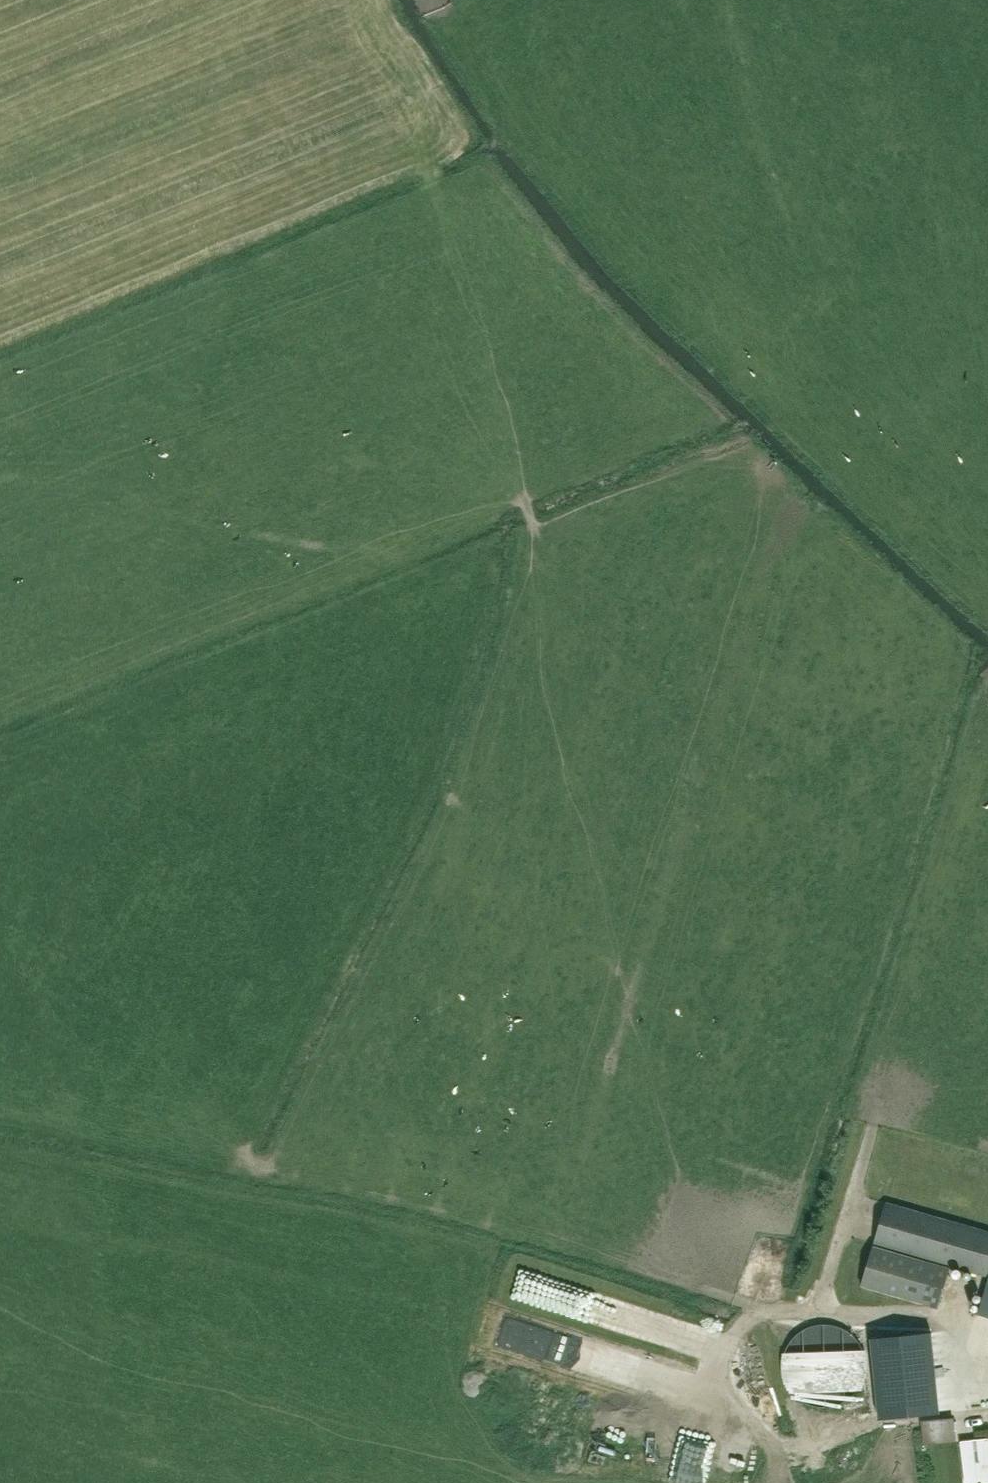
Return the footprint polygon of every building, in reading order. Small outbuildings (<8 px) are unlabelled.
[(884,1203),(872,1243),(987,1276),(977,1313),(987,1316),(987,1233),(884,1203)] [(860,1286),(937,1309),(948,1268),(872,1245),(860,1286)] [(507,1299),(677,1350),(671,1368),(692,1374),(706,1326),(516,1270),(507,1299)] [(878,1418),(938,1412),(930,1332),(870,1338),(878,1418)] [(862,1346),(779,1349),(780,1390),(863,1387),(862,1346)] [(627,1392),(621,1404),(633,1409),(639,1397),(627,1392)] [(949,1411),(918,1416),(922,1437),(953,1432),(949,1411)] [(959,1442),(964,1482),(987,1479),(987,1439),(959,1442)]
